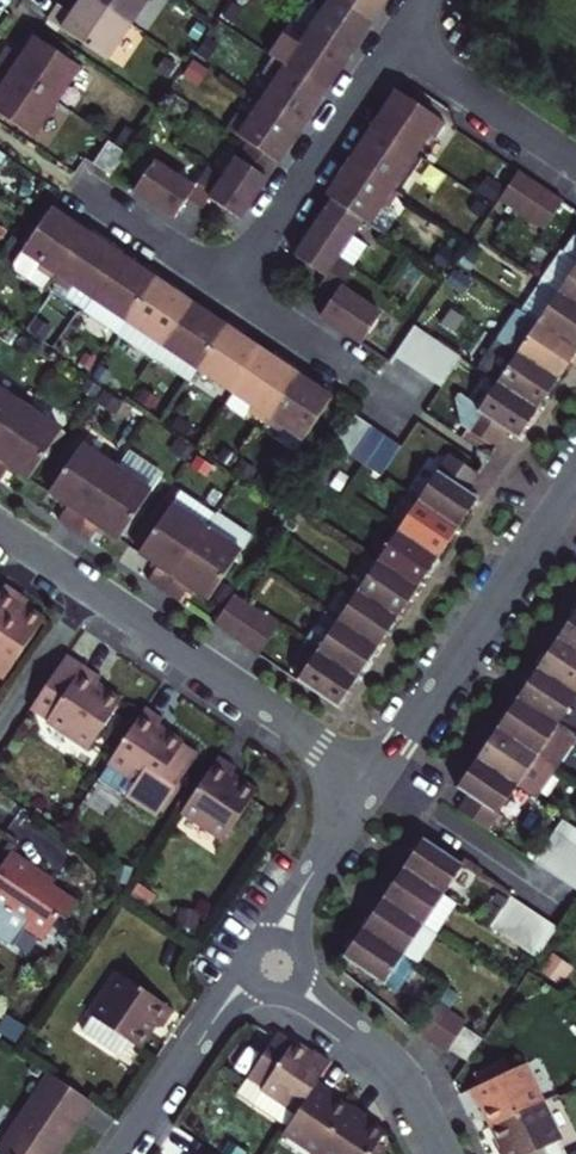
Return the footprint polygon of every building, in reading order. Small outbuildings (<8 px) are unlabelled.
[(129,26),(91,0),(82,0),(71,16),(56,6),(46,21),(105,61),(129,26)] [(146,0),(91,0),(129,26),(146,0)] [(309,32),(348,59),(371,24),(335,0),(313,0),(309,6),(322,14),(309,32)] [(371,24),(383,6),(387,0),(335,0),(371,24)] [(284,44),(273,60),(324,95),(348,59),(309,32),(296,52),(284,44)] [(54,103),(78,68),(35,39),(21,59),(5,49),(0,57),(0,67),(54,103)] [(324,95),(273,60),(262,77),(274,85),(262,103),(301,130),(309,117),(324,95)] [(0,67),(0,88),(1,89),(0,90),(0,117),(32,138),(54,103),(0,67)] [(396,91),(371,127),(413,155),(427,135),(433,139),(444,123),(396,91)] [(301,130),(262,103),(249,122),(237,114),(226,130),(246,143),(277,165),(301,130)] [(413,155),(371,127),(348,162),(396,194),(406,180),(399,176),(413,155)] [(94,165),(111,177),(126,155),(108,143),(94,165)] [(277,165),(246,143),(222,180),(209,200),(239,220),(277,165)] [(396,194),(348,162),(324,196),(330,200),(360,221),(366,225),(380,205),(386,209),(396,194)] [(153,163),(133,192),(174,219),(187,199),(203,210),(209,200),(222,180),(206,169),(193,189),(153,163)] [(513,210),(532,182),(517,171),(498,200),(513,210)] [(528,220),(547,192),(532,182),(513,210),(528,220)] [(528,220),(543,231),(563,202),(547,192),(528,220)] [(323,276),(335,258),(360,221),(330,200),(293,257),(323,276)] [(85,233),(51,210),(14,265),(16,272),(45,292),(85,233)] [(575,262),(575,228),(561,251),(575,262)] [(85,233),(45,292),(82,314),(120,256),(85,233)] [(139,269),(120,256),(82,314),(117,338),(160,274),(143,263),(139,269)] [(318,316),(358,343),(377,314),(337,287),(350,268),(335,258),(323,276),(316,287),(331,297),(318,316)] [(558,292),(575,305),(575,265),(558,292)] [(176,286),(160,274),(117,338),(151,361),(190,304),(172,291),(176,286)] [(558,292),(538,322),(575,348),(575,305),(558,292)] [(211,318),(190,304),(151,361),(187,386),(198,369),(230,322),(214,312),(211,318)] [(575,353),(575,348),(538,322),(518,309),(498,339),(518,352),(558,379),(575,353)] [(245,332),(230,322),(198,369),(233,393),(261,351),(241,338),(245,332)] [(429,336),(413,325),(393,355),(409,365),(429,336)] [(409,365),(424,375),(444,346),(429,336),(409,365)] [(498,339),(497,338),(477,368),(498,382),(538,409),(558,379),(518,352),(498,339)] [(440,387),(460,357),(444,346),(424,375),(440,387)] [(263,423),(296,375),(261,351),(233,393),(252,406),(248,413),(263,423)] [(296,375),(263,423),(280,434),(283,428),(302,440),(331,398),(296,375)] [(538,409),(498,382),(480,408),(456,393),(454,397),(462,426),(466,430),(494,449),(506,432),(517,440),(538,409)] [(123,401),(103,388),(96,400),(116,412),(123,401)] [(25,408),(0,391),(0,446),(25,408)] [(25,408),(0,446),(0,481),(10,467),(29,479),(61,431),(25,408)] [(349,455),(369,424),(353,415),(333,444),(349,455)] [(363,464),(384,434),(369,424),(349,455),(363,464)] [(363,464),(380,476),(401,446),(384,434),(363,464)] [(193,448),(179,439),(170,452),(184,461),(185,460),(193,448)] [(73,530),(115,468),(81,445),(49,492),(68,505),(58,520),(73,530)] [(207,458),(193,448),(185,460),(200,470),(207,458)] [(417,502),(458,528),(478,498),(467,490),(478,474),(449,454),(417,502)] [(151,492),(115,468),(73,530),(90,542),(100,527),(120,540),(151,492)] [(163,590),(214,514),(179,491),(137,552),(156,565),(147,580),(157,586),(163,590)] [(417,502),(397,531),(438,558),(458,528),(417,502)] [(215,511),(214,514),(163,590),(180,601),(190,587),(208,599),(251,534),(215,511)] [(438,558),(397,531),(377,561),(418,588),(438,558)] [(418,588),(377,561),(356,591),(397,619),(418,588)] [(0,593),(0,677),(4,680),(44,621),(18,603),(22,598),(5,586),(0,593)] [(397,619),(356,591),(337,621),(377,649),(397,619)] [(212,623),(228,635),(247,607),(231,596),(212,623)] [(243,645),(262,617),(247,607),(228,635),(243,645)] [(557,638),(575,651),(575,609),(557,638)] [(304,643),(316,651),(357,679),(377,649),(337,621),(324,613),(304,643)] [(277,627),(262,617),(243,645),(259,655),(277,627)] [(557,638),(537,668),(575,694),(575,651),(557,638)] [(316,651),(297,681),(337,708),(357,679),(316,651)] [(66,655),(29,709),(91,751),(123,705),(98,688),(103,681),(66,655)] [(537,668),(517,698),(571,735),(575,738),(575,694),(537,668)] [(571,735),(517,698),(496,728),(551,765),(571,735)] [(159,719),(142,708),(106,762),(97,776),(114,787),(139,804),(156,816),(195,757),(177,746),(179,743),(154,726),(159,719)] [(551,765),(496,728),(476,758),(516,785),(531,795),(551,765)] [(221,839),(254,793),(229,776),(234,769),(216,757),(180,812),(221,839)] [(485,831),(516,785),(476,758),(455,789),(465,796),(455,811),(485,831)] [(553,833),(533,863),(548,873),(568,844),(575,831),(575,826),(563,817),(553,833)] [(548,873),(564,884),(575,865),(575,831),(568,844),(548,873)] [(463,865),(422,837),(402,867),(443,895),(463,865)] [(12,851),(0,868),(0,909),(8,914),(11,910),(47,934),(58,917),(65,921),(77,903),(53,886),(56,881),(12,851)] [(575,893),(575,865),(564,884),(575,893)] [(443,895),(402,867),(382,898),(422,925),(443,895)] [(133,882),(122,898),(141,911),(152,894),(133,882)] [(422,925),(435,934),(455,903),(443,895),(422,925)] [(490,926),(505,937),(525,906),(510,896),(490,926)] [(422,925),(382,898),(362,927),(416,964),(436,934),(435,934),(422,925)] [(197,906),(175,904),(173,927),(195,928),(197,906)] [(525,906),(505,937),(521,947),(541,916),(525,906)] [(557,927),(541,916),(521,947),(536,958),(541,951),(557,927)] [(416,964),(362,927),(342,957),(383,984),(385,980),(396,987),(401,986),(416,964)] [(566,967),(541,951),(536,958),(528,970),(553,987),(566,967)] [(119,975),(79,1035),(116,1059),(125,1047),(128,1042),(138,1048),(154,1024),(162,1029),(173,1010),(119,975)] [(546,991),(527,994),(529,1011),(548,1008),(546,991)] [(430,1043),(450,1013),(435,1002),(415,1032),(416,1033),(430,1043)] [(447,1050),(463,1027),(465,1023),(450,1013),(430,1043),(445,1053),(447,1050)] [(447,1050),(465,1062),(481,1039),(463,1027),(447,1050)] [(296,1113),(316,1082),(329,1063),(314,1052),(311,1058),(276,1034),(235,1095),(285,1129),(296,1113)] [(522,1063),(468,1089),(476,1107),(482,1104),(492,1126),(540,1103),(522,1063)] [(49,1074),(0,1148),(0,1153),(2,1153),(55,1153),(90,1102),(49,1074)] [(315,1153),(319,1153),(348,1110),(328,1097),(331,1093),(316,1082),(296,1113),(285,1129),(282,1133),(315,1153)] [(540,1103),(492,1126),(503,1147),(497,1150),(499,1153),(531,1153),(559,1141),(540,1103)] [(319,1153),(369,1153),(382,1133),(363,1120),(366,1115),(351,1106),(348,1110),(319,1153)] [(221,1152),(224,1153),(243,1153),(227,1143),(221,1152)]
